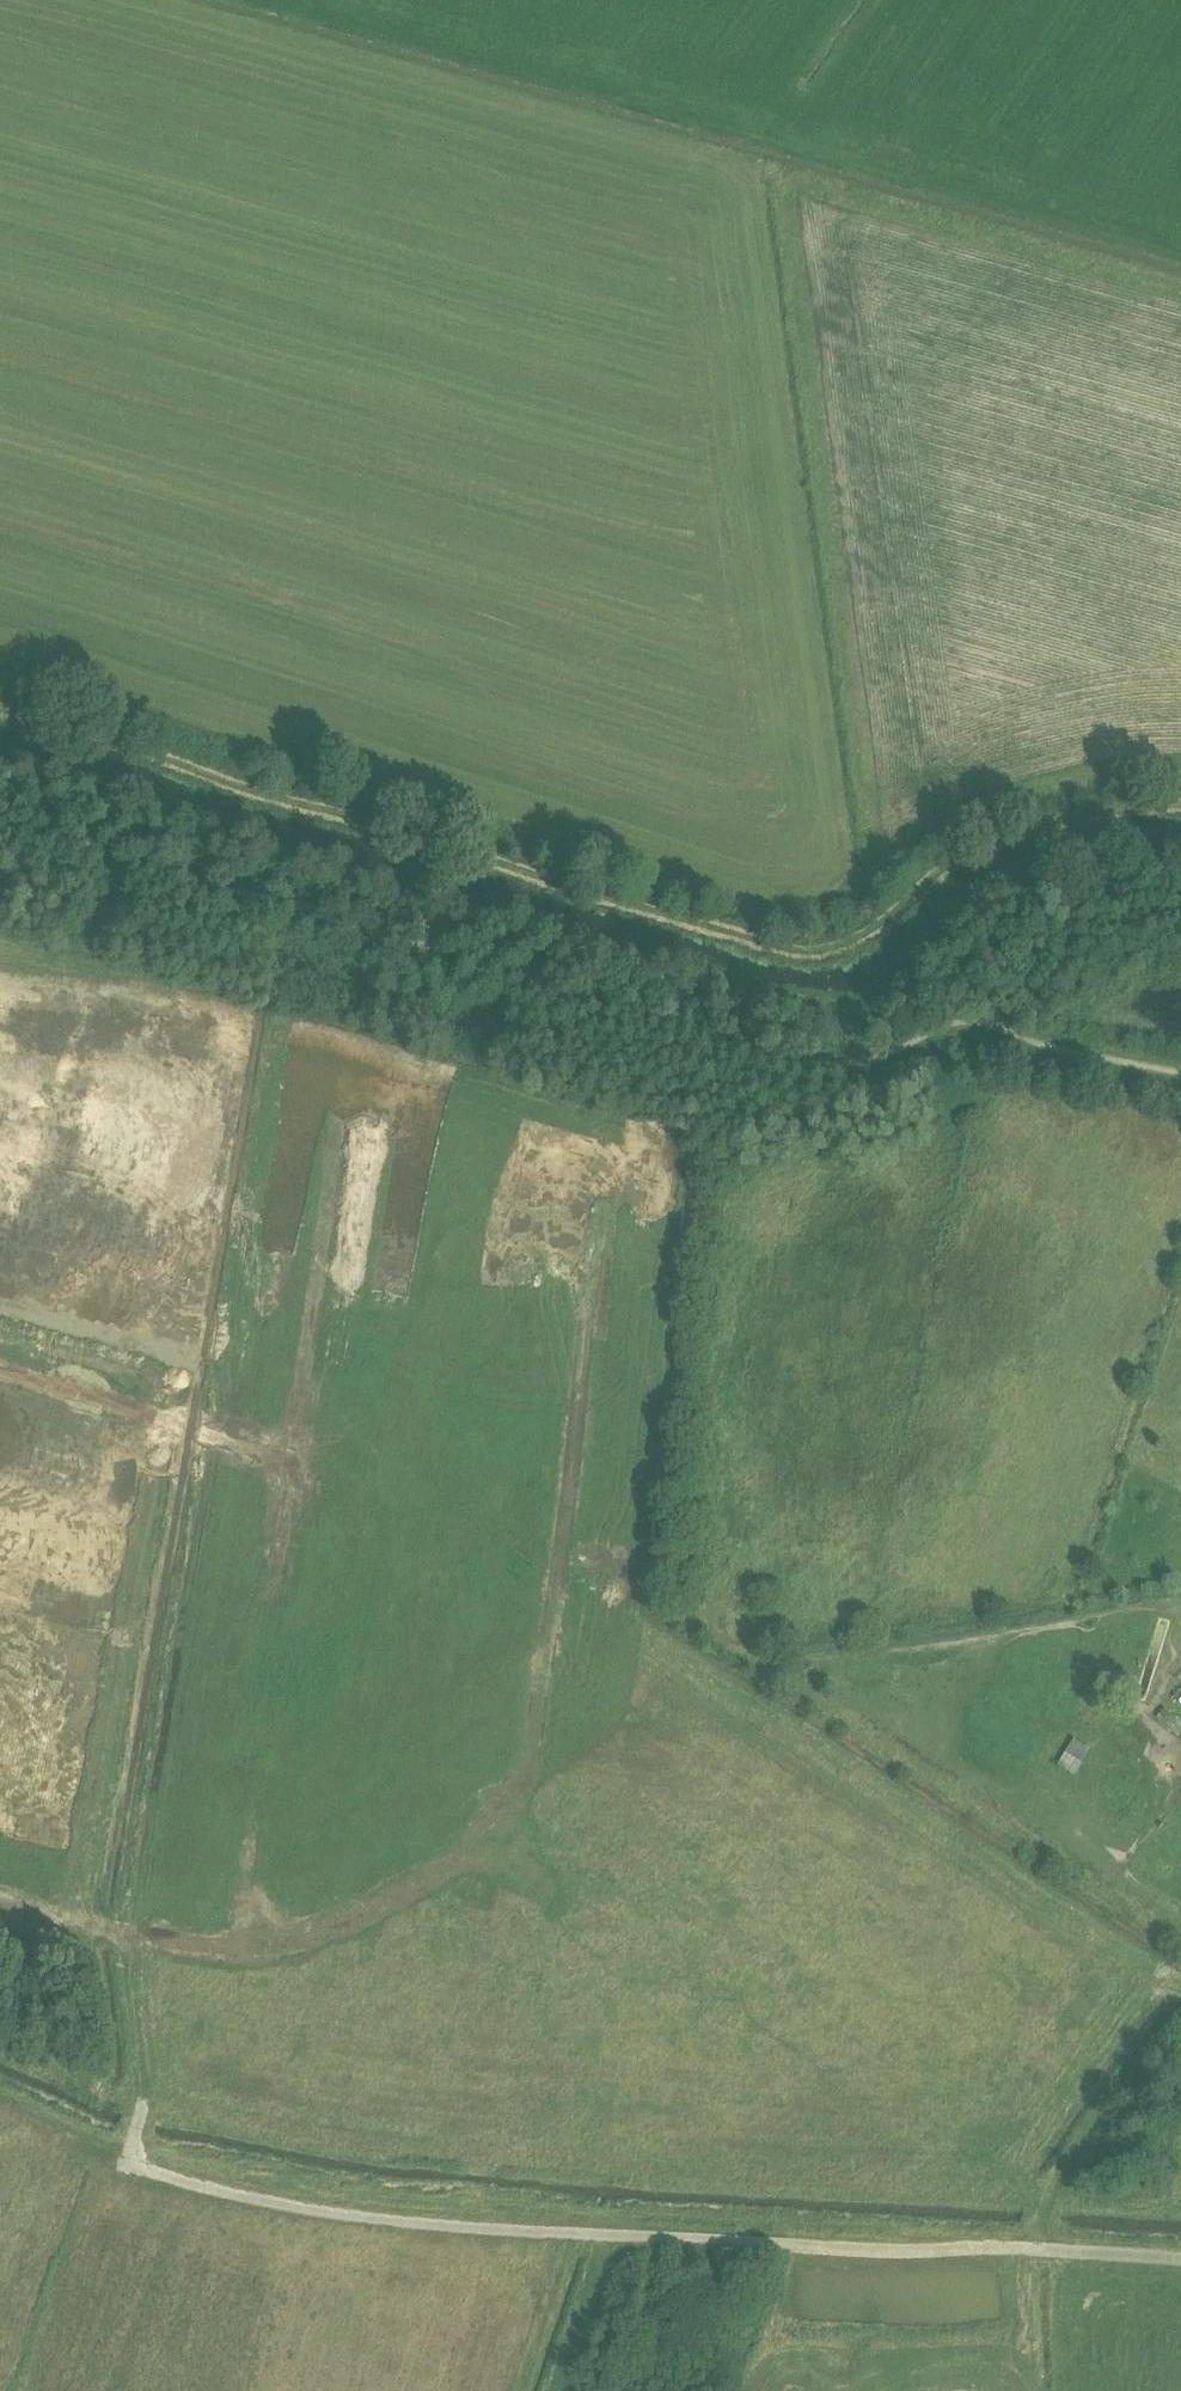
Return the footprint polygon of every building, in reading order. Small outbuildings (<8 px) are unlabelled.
[(1082,1760),(1090,1747),(1073,1736),(1065,1749),(1082,1760)]
